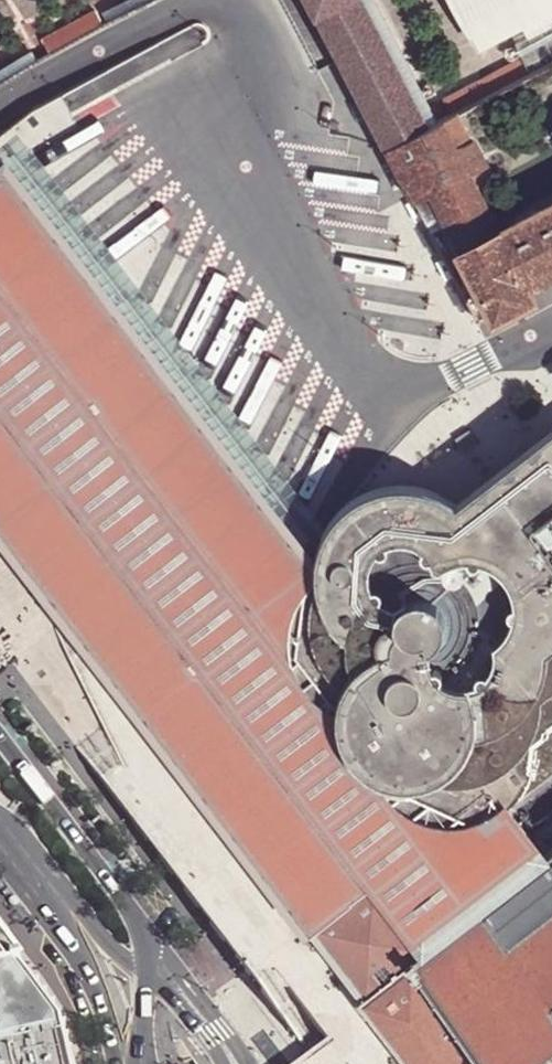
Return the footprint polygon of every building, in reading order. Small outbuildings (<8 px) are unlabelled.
[(58,51),(154,0),(128,0),(0,69),(0,83),(58,51)] [(318,10),(338,0),(312,0),(318,10)] [(429,128),(362,0),(338,0),(318,10),(343,58),(390,148),(429,128)] [(433,112),(374,0),(362,0),(429,128),(457,114),(551,64),(551,50),(433,112)] [(544,207),(500,230),(469,173),(487,164),(472,138),(471,139),(457,114),(429,128),(390,148),(416,199),(423,196),(431,192),(496,312),(533,293),(527,281),(544,272),(551,267),(551,202),(544,207)] [(5,542),(64,619),(82,643),(302,928),(304,926),(361,999),(388,1033),(393,1039),(407,1058),(412,1063),(551,1063),(551,853),(551,854),(511,804),(542,780),(551,772),(551,435),(488,484),(474,496),(459,508),(434,491),(431,489),(428,488),(421,487),(407,485),(396,485),(385,486),(371,491),(359,496),(348,504),(338,514),(336,517),(326,533),(325,533),(27,146),(6,162),(2,165),(0,167),(0,536),(5,542)] [(416,199),(419,206),(426,202),(423,196),(416,199)] [(544,207),(551,202),(551,196),(541,201),(544,207)] [(420,234),(430,252),(436,249),(426,230),(420,234)] [(551,283),(551,267),(544,272),(550,284),(551,283)] [(450,293),(461,311),(467,308),(457,289),(450,293)] [(19,980),(0,953),(0,985),(19,980)] [(19,980),(0,985),(0,1063),(66,1063),(61,1042),(59,1035),(42,1011),(19,980)]
